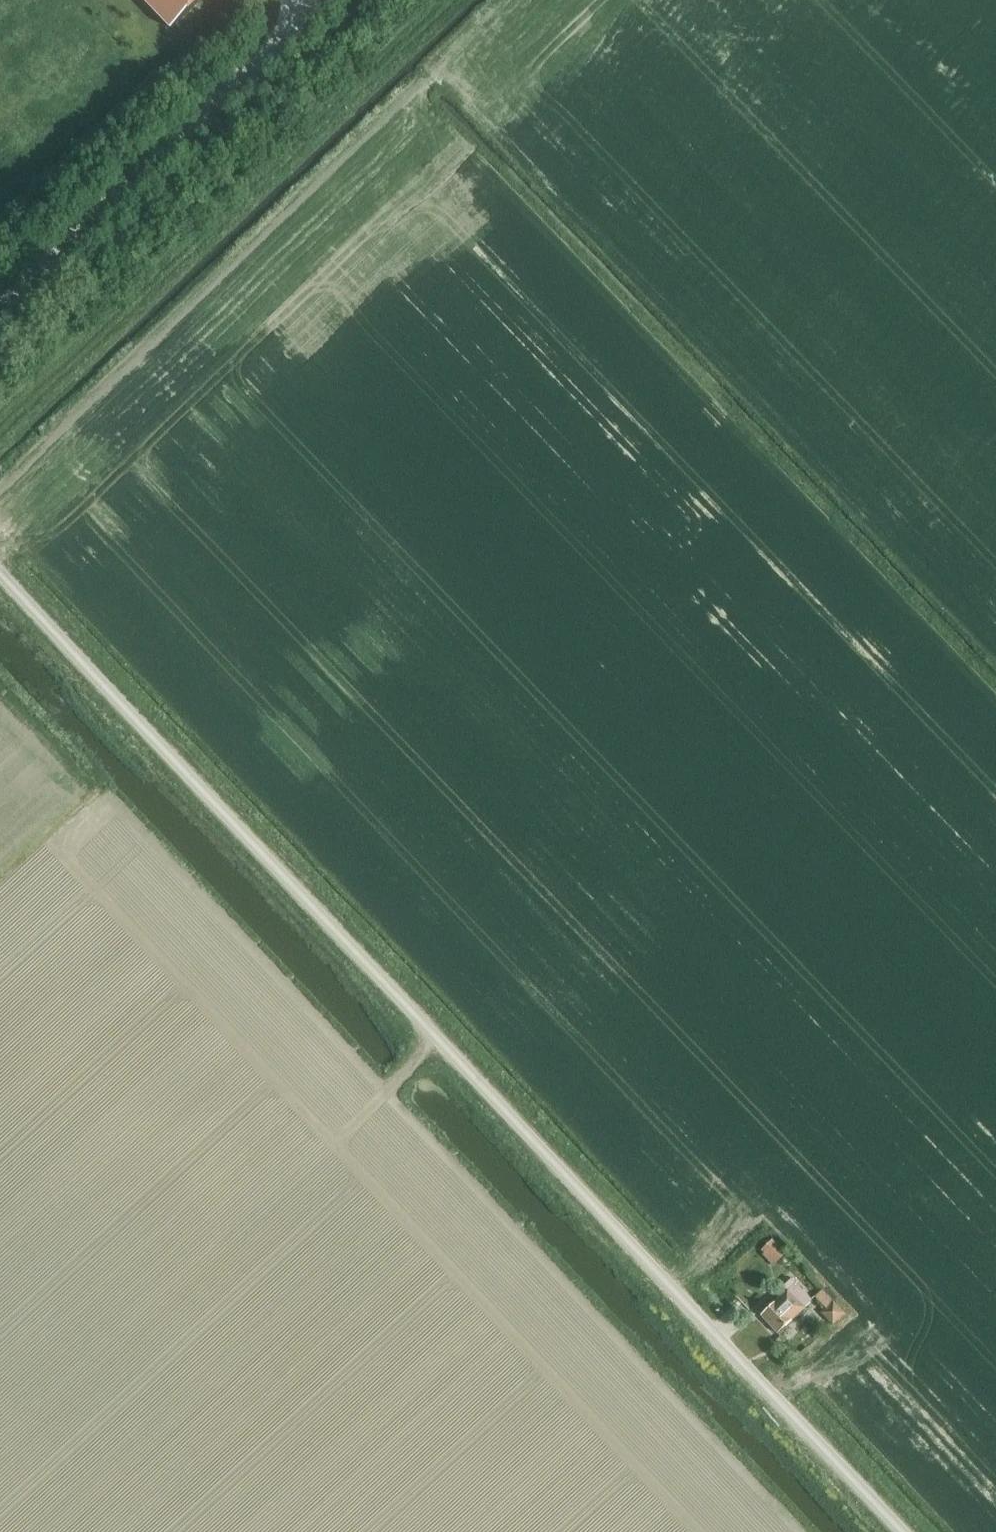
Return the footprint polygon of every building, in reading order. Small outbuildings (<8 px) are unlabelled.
[(170,29),(200,0),(143,0),(170,29)] [(760,1253),(774,1266),(786,1254),(772,1241),(760,1253)] [(814,1295),(821,1290),(807,1274),(800,1280),(814,1295)] [(761,1317),(779,1335),(805,1311),(804,1309),(812,1302),(791,1280),(781,1289),(785,1294),(761,1317)] [(820,1315),(831,1327),(845,1315),(821,1290),(813,1297),(825,1310),(820,1315)]
